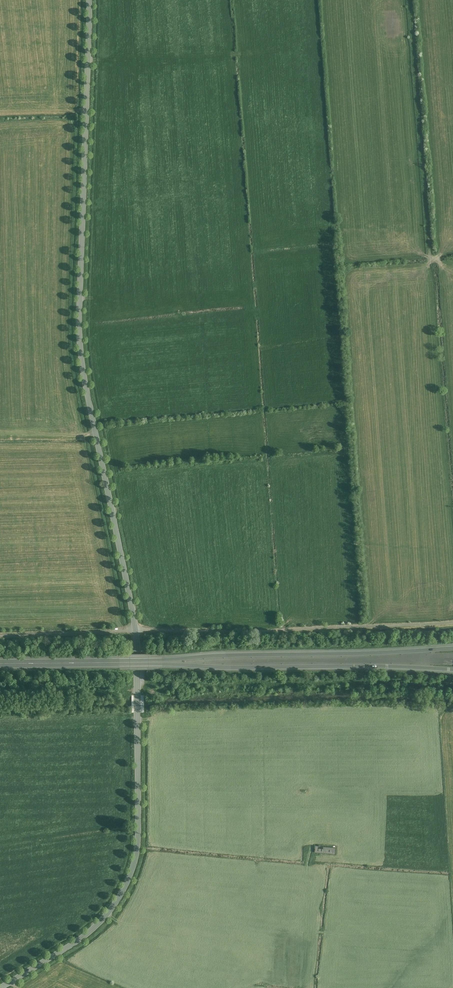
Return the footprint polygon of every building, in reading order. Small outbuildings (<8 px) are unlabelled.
[(316,847),(315,853),(335,855),(336,849),(316,847)]
